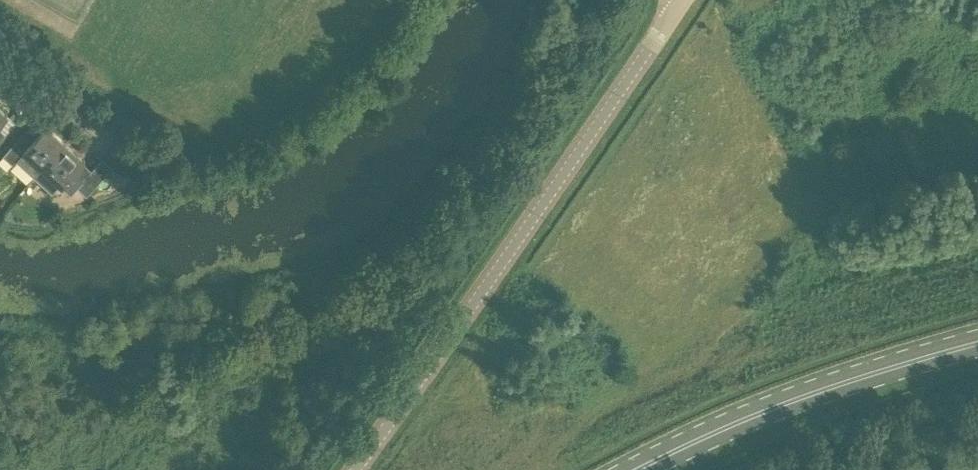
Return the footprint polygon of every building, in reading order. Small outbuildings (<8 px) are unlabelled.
[(47,125),(35,137),(27,129),(2,156),(12,164),(16,160),(34,177),(65,143),(47,125)] [(65,143),(34,177),(51,194),(59,185),(69,195),(76,187),(85,195),(112,167),(102,159),(91,171),(82,162),(84,160),(65,143)]
